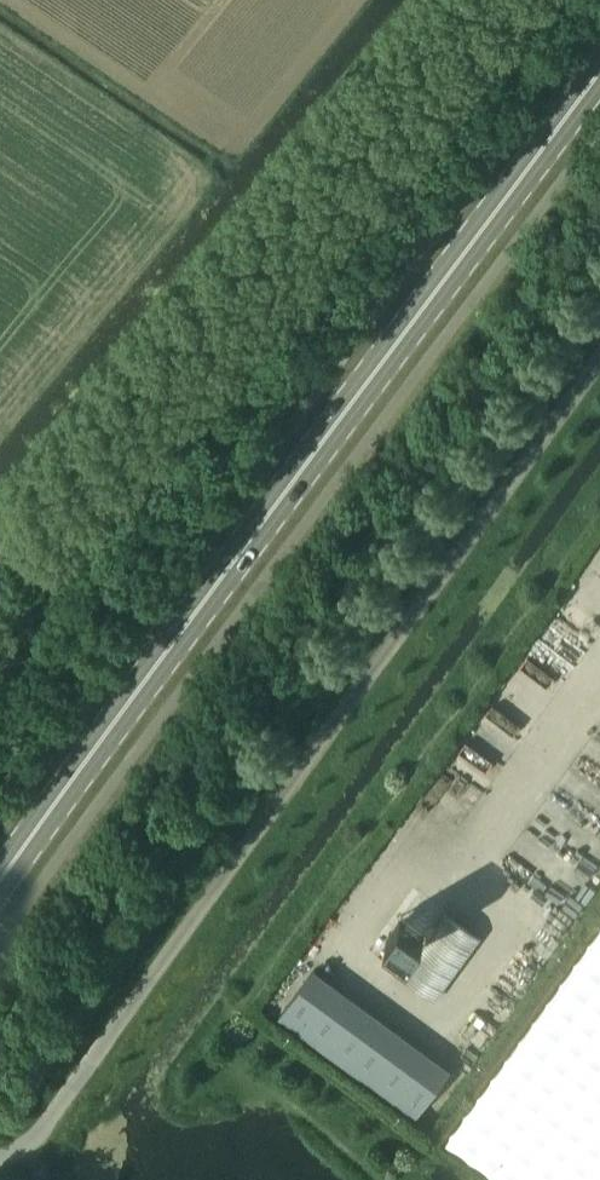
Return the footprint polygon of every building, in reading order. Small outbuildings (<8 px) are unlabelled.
[(481,937),(414,888),(368,950),(435,999),(481,937)]
